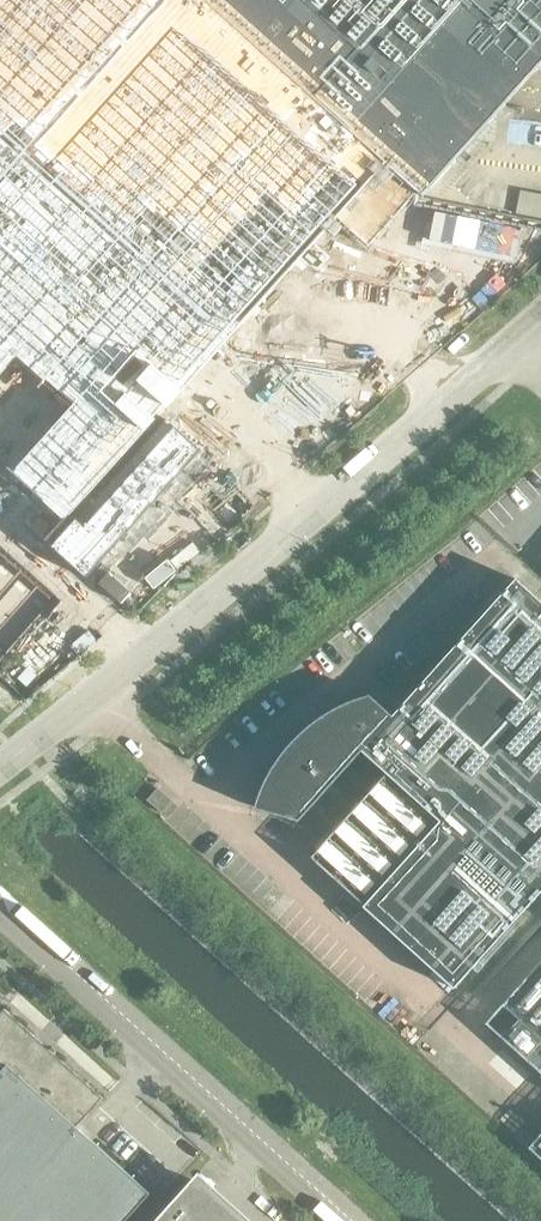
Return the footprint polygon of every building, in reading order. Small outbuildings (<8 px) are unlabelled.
[(60,505),(35,532),(75,568),(189,443),(157,413),(384,164),(204,0),(0,0),(0,450),(60,505)] [(417,191),(422,196),(540,63),(540,0),(206,0),(417,191)] [(519,209),(540,212),(540,190),(522,187),(519,209)] [(255,808),(298,820),(304,814),(362,750),(441,821),(364,906),(455,988),(540,892),(540,602),(516,579),(393,716),(369,695),(359,698),(347,702),(338,707),(329,712),(320,717),(312,723),(303,731),(295,738),(288,746),(282,754),(276,763),(268,775),(263,785),(260,794),(256,803),(255,808)] [(161,812),(172,800),(157,788),(147,800),(161,812)] [(485,1023),(540,1073),(540,961),(485,1023)] [(151,1193),(77,1126),(103,1098),(5,1008),(0,1013),(0,1220),(126,1220),(151,1193)] [(528,1147),(540,1158),(540,1132),(528,1147)] [(192,1180),(160,1216),(155,1220),(238,1220),(192,1180)]
